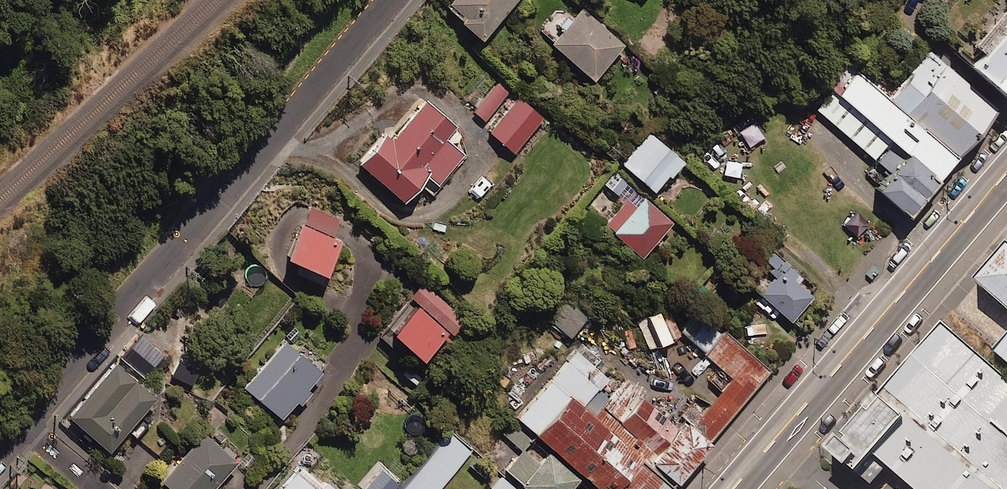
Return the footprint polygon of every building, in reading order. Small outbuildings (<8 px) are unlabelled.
[(445,10),(481,41),(518,0),(454,0),(445,10)] [(624,46),(582,10),(551,46),(593,82),(624,46)] [(971,65),(1006,96),(1006,23),(971,65)] [(1001,110),(933,52),(891,101),(959,159),(1001,110)] [(940,181),(959,159),(891,101),(860,74),(840,96),(893,140),(911,157),(940,181)] [(511,89),(499,79),(472,111),(484,121),(511,89)] [(877,159),(893,140),(840,96),(833,90),(818,108),(877,159)] [(542,119),(519,99),(488,133),(512,154),(542,119)] [(453,129),(425,103),(391,141),(387,136),(360,166),(403,205),(427,178),(436,186),(462,157),(443,140),(453,129)] [(681,163),(650,135),(621,166),(652,194),(681,163)] [(910,215),(940,181),(911,157),(882,191),(910,215)] [(672,227),(631,185),(615,172),(605,184),(617,194),(596,216),(640,260),(672,227)] [(339,221),(310,208),(285,263),(323,280),(340,243),(330,239),(339,221)] [(1001,251),(970,287),(1006,319),(1006,256),(1001,251)] [(802,279),(773,252),(764,262),(773,271),(755,290),(790,323),(813,299),(797,284),(802,279)] [(467,319),(425,283),(410,299),(452,335),(467,319)] [(588,318),(569,301),(550,322),(569,339),(588,318)] [(447,334),(415,308),(390,339),(421,365),(447,334)] [(722,334),(698,311),(680,331),(704,353),(722,334)] [(671,315),(661,318),(659,313),(637,319),(647,351),(668,344),(667,341),(677,338),(671,315)] [(770,349),(738,321),(707,357),(733,380),(693,427),(710,441),(770,370),(759,361),(770,349)] [(948,325),(831,460),(864,488),(885,488),(893,480),(904,488),(1006,488),(1006,376),(948,325)] [(163,358),(139,338),(120,360),(144,380),(163,358)] [(295,404),(299,407),(311,394),(307,391),(320,376),(284,343),(244,389),(280,421),(295,404)] [(995,362),(1006,373),(1006,349),(995,362)] [(154,402),(113,367),(67,420),(108,455),(154,402)] [(572,402),(537,438),(590,488),(612,488),(637,463),(572,402)] [(647,465),(670,487),(710,445),(687,424),(647,465)] [(473,450),(452,432),(403,488),(440,488),(473,450)] [(202,436),(162,483),(168,488),(214,488),(235,465),(202,436)] [(522,452),(504,473),(522,488),(572,488),(578,481),(548,456),(539,466),(522,452)] [(615,488),(664,488),(639,465),(615,488)] [(324,480),(318,486),(300,469),(281,488),(334,488),(324,480)] [(399,486),(380,471),(366,488),(397,488),(399,486)] [(500,476),(490,488),(516,488),(500,476)]
